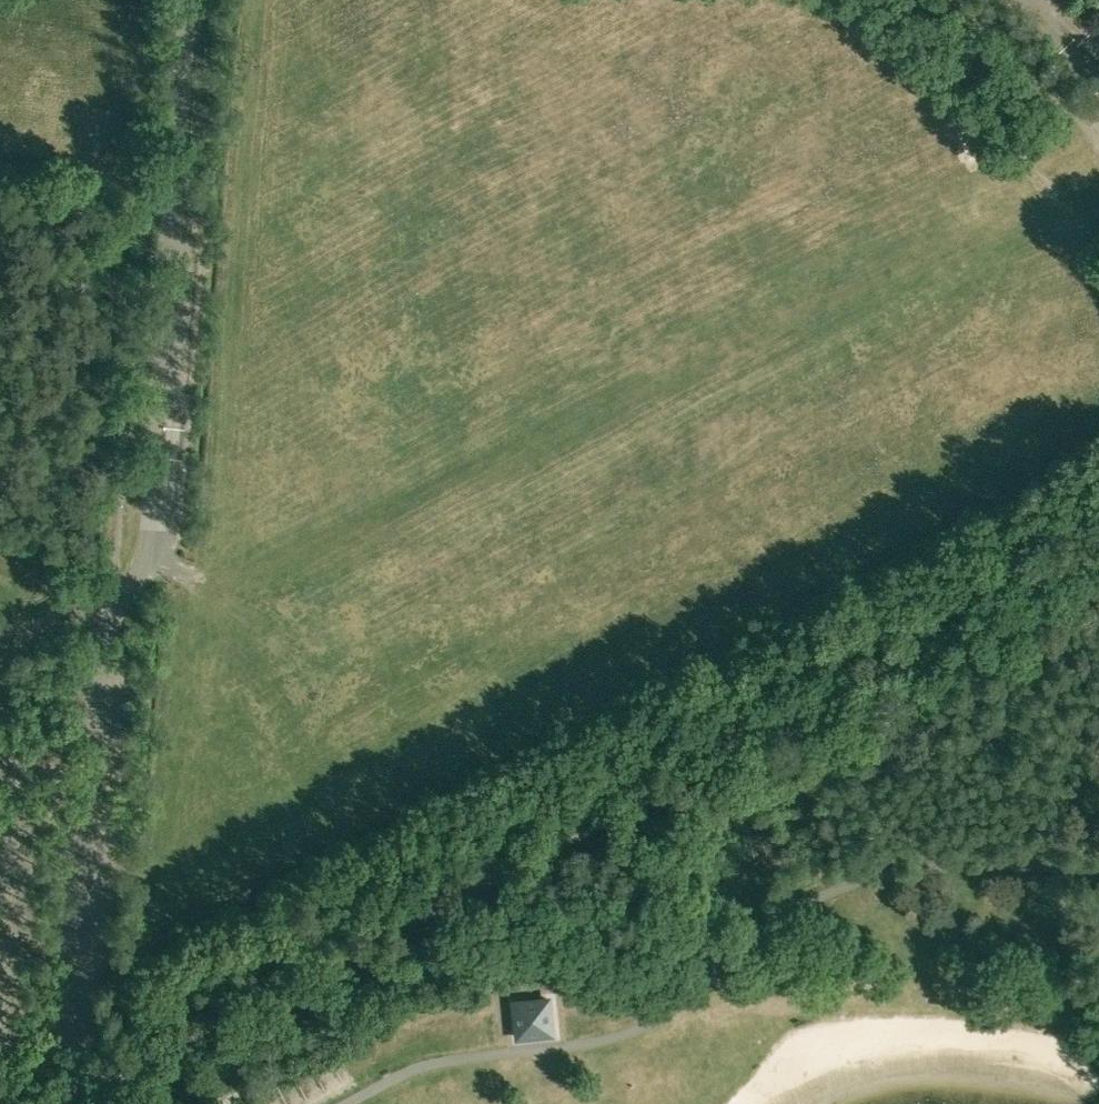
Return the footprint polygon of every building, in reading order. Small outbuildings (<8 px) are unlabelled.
[(550,999),(516,1003),(519,1037),(554,1034),(550,999)]
